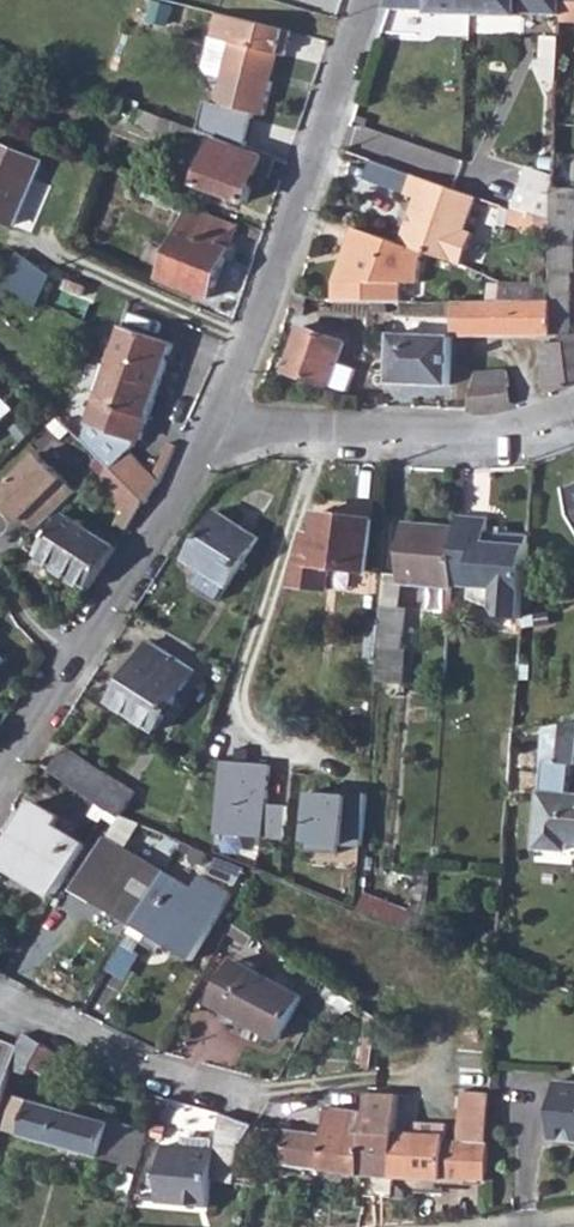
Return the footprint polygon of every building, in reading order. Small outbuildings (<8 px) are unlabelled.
[(389,7),(432,9),(432,11),(471,12),(473,0),(391,0),(389,7)] [(471,12),(520,13),(520,11),(564,12),(564,0),(473,0),(471,12)] [(563,17),(573,17),(573,0),(564,0),(564,12),(563,17)] [(237,17),(217,11),(210,36),(231,41),(237,17)] [(291,31),(237,17),(231,41),(215,102),(263,115),(272,81),(267,80),(275,53),(279,54),(284,55),(291,31)] [(551,71),(562,72),(563,34),(543,35),(542,59),(551,59),(551,71)] [(275,53),(267,80),(272,81),(279,54),(275,53)] [(137,105),(132,120),(157,129),(162,115),(137,105)] [(162,115),(157,129),(212,150),(199,182),(201,184),(197,193),(224,204),(227,194),(236,197),(247,201),(257,175),(268,180),(275,161),(217,139),(219,136),(162,115)] [(16,223),(42,159),(0,142),(0,216),(16,223)] [(530,168),(517,205),(534,210),(556,218),(557,197),(557,196),(549,193),(555,177),(530,168)] [(18,222),(32,229),(56,177),(42,170),(18,222)] [(477,192),(411,171),(405,191),(416,194),(401,241),(424,249),(463,262),(474,229),(466,227),(477,192)] [(149,183),(130,175),(126,184),(133,187),(131,191),(144,196),(149,183)] [(149,183),(144,196),(160,203),(166,190),(149,183)] [(166,190),(160,203),(161,204),(185,215),(160,278),(210,298),(230,251),(228,249),(237,227),(191,206),(192,201),(166,190)] [(553,301),(572,301),(572,272),(573,272),(573,191),(572,191),(572,198),(557,197),(556,218),(555,237),(554,280),(553,301)] [(227,194),(224,204),(231,207),(236,197),(227,194)] [(528,228),(555,237),(556,218),(534,210),(528,228)] [(401,241),(353,226),(348,244),(353,246),(349,260),(343,258),(335,282),(335,301),(403,301),(403,283),(420,283),(420,262),(424,249),(401,241)] [(343,258),(349,260),(353,246),(348,244),(343,258)] [(19,253),(1,280),(38,305),(56,278),(19,253)] [(503,301),(457,301),(457,335),(519,334),(518,300),(528,300),(529,280),(503,280),(503,301)] [(518,300),(519,334),(564,333),(572,333),(572,301),(553,301),(554,280),(529,280),(528,300),(518,300)] [(295,291),(290,305),(305,311),(310,296),(295,291)] [(176,344),(124,324),(82,440),(98,457),(104,463),(145,504),(156,488),(159,484),(130,452),(135,437),(142,439),(176,344)] [(286,372),(328,386),(336,365),(345,342),(302,327),(286,372)] [(564,333),(564,341),(572,386),(573,385),(573,333),(572,333),(564,333)] [(393,336),(391,385),(452,387),(453,338),(393,336)] [(564,341),(543,343),(547,394),(572,386),(564,341)] [(336,365),(328,386),(344,393),(352,371),(336,365)] [(476,371),(470,410),(492,410),(513,404),(507,370),(476,371)] [(37,532),(76,492),(36,456),(0,493),(0,508),(19,525),(24,520),(37,532)] [(90,468),(94,473),(104,463),(98,457),(90,468)] [(101,479),(96,487),(123,514),(117,525),(127,532),(145,504),(104,463),(94,473),(101,479)] [(217,510),(186,558),(226,585),(259,537),(217,510)] [(37,555),(89,590),(117,547),(66,513),(37,555)] [(299,533),(292,584),(330,589),(332,567),(369,571),(375,519),(319,513),(317,534),(299,533)] [(461,530),(456,589),(477,590),(491,591),(497,592),(496,609),(504,618),(523,619),(525,606),(530,536),(512,535),(503,534),(491,534),(491,520),(462,518),(461,530)] [(431,612),(454,614),(456,589),(461,530),(409,527),(404,586),(433,588),(431,612)] [(477,590),(476,603),(490,607),(491,591),(477,590)] [(383,612),(380,654),(405,656),(408,611),(383,609),(383,612)] [(152,641),(112,702),(156,731),(195,669),(152,641)] [(546,723),(538,841),(568,843),(568,835),(573,836),(573,790),(570,790),(573,759),(573,718),(546,723)] [(66,747),(51,770),(104,809),(110,812),(121,816),(135,792),(66,747)] [(272,772),(226,769),(220,839),(288,844),(291,812),(270,811),(272,772)] [(350,795),(313,793),(309,850),(341,853),(342,844),(366,845),(369,794),(350,793),(350,795)] [(18,836),(2,860),(58,896),(88,846),(58,826),(63,818),(39,803),(28,820),(35,824),(23,840),(18,836)] [(28,820),(18,836),(23,840),(35,824),(28,820)] [(75,891),(94,903),(96,900),(134,922),(163,874),(105,840),(75,891)] [(248,866),(220,856),(212,871),(239,882),(248,866)] [(291,865),(286,881),(299,886),(305,870),(291,865)] [(305,870),(299,886),(344,904),(350,887),(305,870)] [(163,874),(134,922),(175,946),(173,950),(193,962),(224,910),(163,874)] [(96,900),(94,903),(133,926),(134,922),(96,900)] [(134,922),(133,926),(173,950),(175,946),(134,922)] [(237,962),(214,1006),(280,1041),(302,997),(237,962)] [(19,1047),(12,1071),(30,1077),(33,1071),(56,1083),(70,1060),(42,1044),(26,1034),(19,1047)] [(19,1047),(0,1040),(0,1117),(12,1071),(19,1047)] [(554,1139),(573,1140),(573,1084),(559,1083),(554,1139)] [(461,1091),(461,1116),(494,1117),(495,1092),(461,1091)] [(7,1130),(142,1169),(153,1132),(115,1121),(118,1111),(83,1103),(80,1114),(19,1098),(7,1130)] [(284,1166),(364,1176),(365,1134),(359,1134),(360,1113),(327,1109),(325,1135),(289,1130),(284,1166)] [(365,1134),(364,1176),(398,1177),(398,1154),(416,1155),(416,1134),(391,1133),(391,1120),(378,1119),(378,1116),(367,1116),(365,1134)] [(461,1116),(460,1139),(476,1140),(493,1142),(494,1117),(461,1116)] [(213,1179),(237,1183),(238,1179),(240,1156),(242,1156),(247,1145),(256,1126),(221,1120),(218,1148),(165,1145),(161,1201),(212,1204),(213,1179)] [(398,1154),(398,1177),(491,1179),(493,1142),(476,1140),(460,1139),(447,1140),(447,1135),(416,1134),(416,1155),(398,1154)] [(240,1156),(238,1179),(260,1182),(263,1159),(242,1156),(240,1156)] [(128,1172),(122,1192),(126,1193),(136,1196),(141,1176),(128,1172)]
